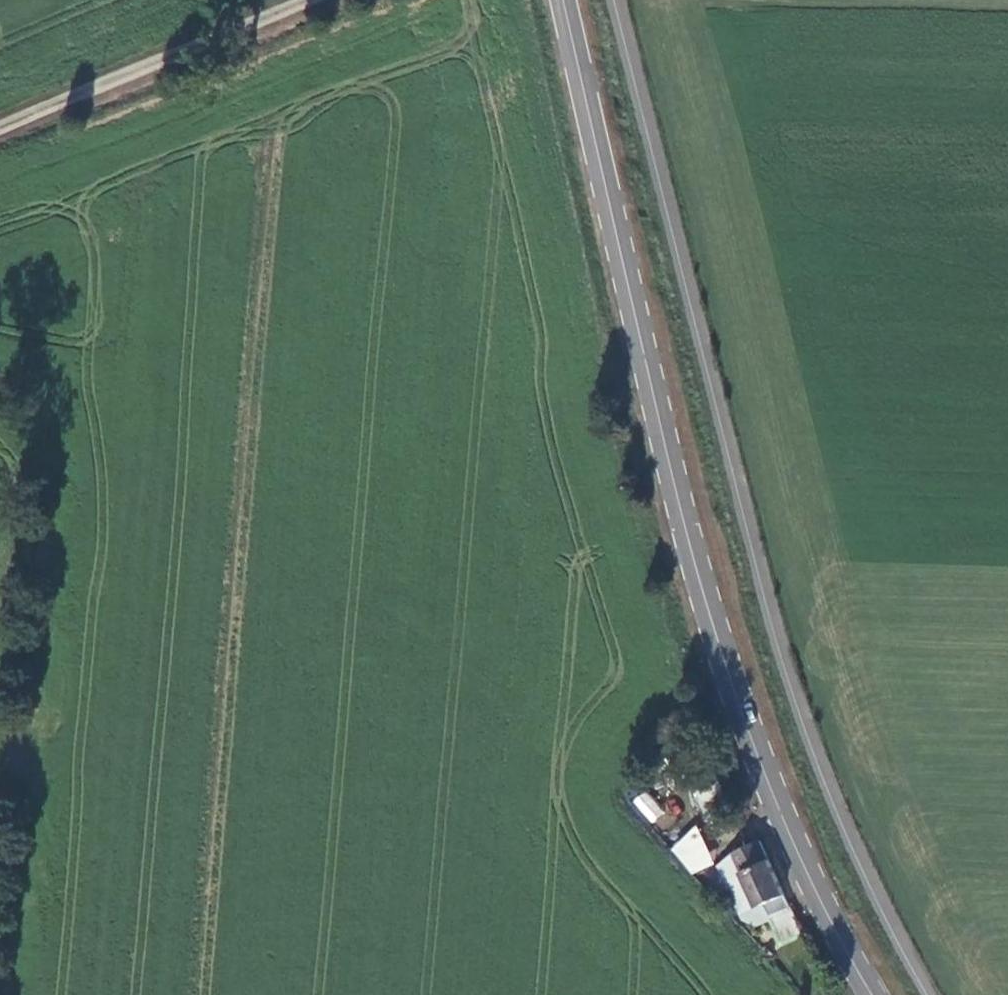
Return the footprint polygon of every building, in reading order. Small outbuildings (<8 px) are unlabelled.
[(649,822),(663,813),(648,789),(633,798),(649,822)] [(697,829),(669,844),(688,880),(716,865),(697,829)] [(754,910),(781,896),(756,843),(729,856),(730,859),(754,910)] [(754,910),(730,859),(718,865),(742,916),(754,910)]
